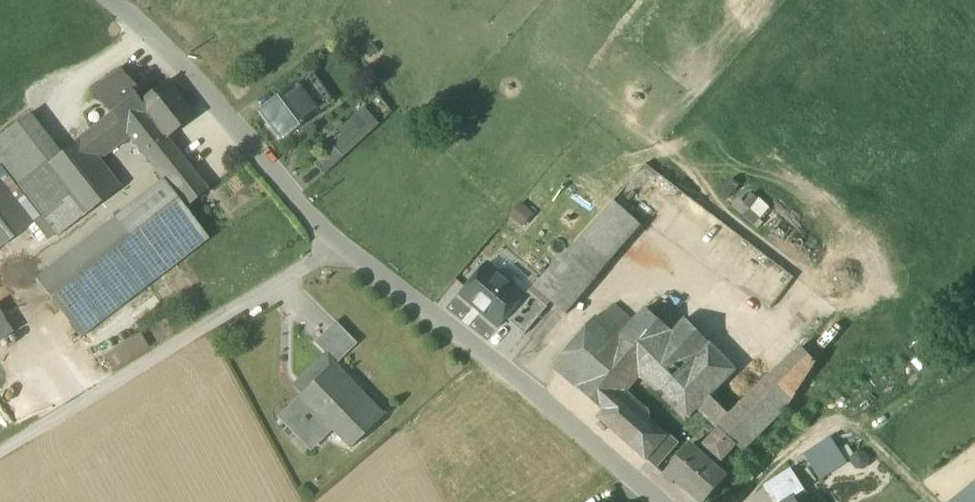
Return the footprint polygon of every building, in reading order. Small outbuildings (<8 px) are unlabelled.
[(143,156),(163,140),(136,106),(137,105),(133,99),(137,96),(119,72),(93,92),(111,115),(112,115),(128,135),(127,136),(143,156)] [(312,74),(293,84),(315,114),(332,102),(312,74)] [(166,82),(137,105),(136,106),(163,140),(166,138),(193,117),(166,82)] [(279,139),(315,114),(293,84),(258,112),(279,139)] [(327,150),(338,161),(378,124),(363,107),(323,145),(327,150)] [(19,186),(47,165),(60,155),(28,114),(0,137),(0,162),(19,186)] [(74,143),(75,144),(91,165),(127,136),(128,135),(112,115),(111,115),(74,143)] [(166,138),(163,140),(143,156),(154,171),(177,152),(166,138)] [(60,155),(47,165),(86,215),(113,193),(91,165),(75,144),(60,155)] [(310,166),(320,177),(338,161),(327,150),(310,166)] [(154,171),(162,181),(184,209),(207,191),(177,152),(154,171)] [(58,236),(86,215),(47,165),(19,186),(58,236)] [(208,239),(184,209),(162,181),(114,218),(160,277),(208,239)] [(31,224),(0,184),(0,249),(31,224)] [(579,238),(567,251),(596,279),(643,226),(614,199),(579,238)] [(536,215),(523,204),(512,216),(525,228),(536,215)] [(80,338),(160,277),(114,218),(35,280),(80,338)] [(567,251),(558,261),(588,288),(596,279),(567,251)] [(525,297),(529,292),(534,288),(536,286),(498,252),(487,265),(525,297)] [(548,272),(578,299),(588,288),(558,261),(548,272)] [(487,265),(462,294),(500,327),(506,319),(525,297),(487,265)] [(578,299),(548,272),(536,286),(534,288),(552,303),(564,314),(578,299)] [(552,303),(534,288),(529,292),(548,308),(552,303)] [(529,292),(525,297),(506,319),(525,335),(548,308),(529,292)] [(690,418),(700,408),(712,396),(737,371),(686,320),(673,332),(647,309),(634,324),(614,306),(600,321),(596,318),(553,367),(603,412),(598,417),(633,448),(651,428),(616,397),(640,369),(690,418)] [(11,335),(0,316),(0,342),(11,335)] [(328,358),(334,365),(356,344),(334,323),(313,343),(328,358)] [(801,347),(732,416),(719,428),(722,430),(737,445),(744,452),(789,407),(816,363),(801,347)] [(280,418),(310,448),(329,429),(338,421),(358,441),(383,416),(350,382),(344,388),(328,372),(334,365),(328,358),(302,383),(308,390),(280,418)] [(350,382),(334,365),(328,372),(344,388),(350,382)] [(700,408),(719,428),(732,416),(712,396),(700,408)] [(338,421),(329,429),(349,449),(358,441),(338,421)] [(633,448),(645,459),(663,438),(651,428),(633,448)] [(722,430),(700,454),(715,468),(737,445),(722,430)] [(645,459),(657,469),(678,445),(667,435),(663,438),(645,459)] [(831,436),(803,454),(820,481),(848,463),(831,436)] [(715,468),(700,454),(691,446),(664,475),(674,484),(678,480),(703,501),(707,501),(728,479),(715,468)] [(795,497),(805,490),(791,468),(762,487),(772,501),(788,501),(795,497)] [(949,501),(974,501),(974,480),(949,501)] [(805,490),(795,497),(798,501),(813,501),(805,490)]
